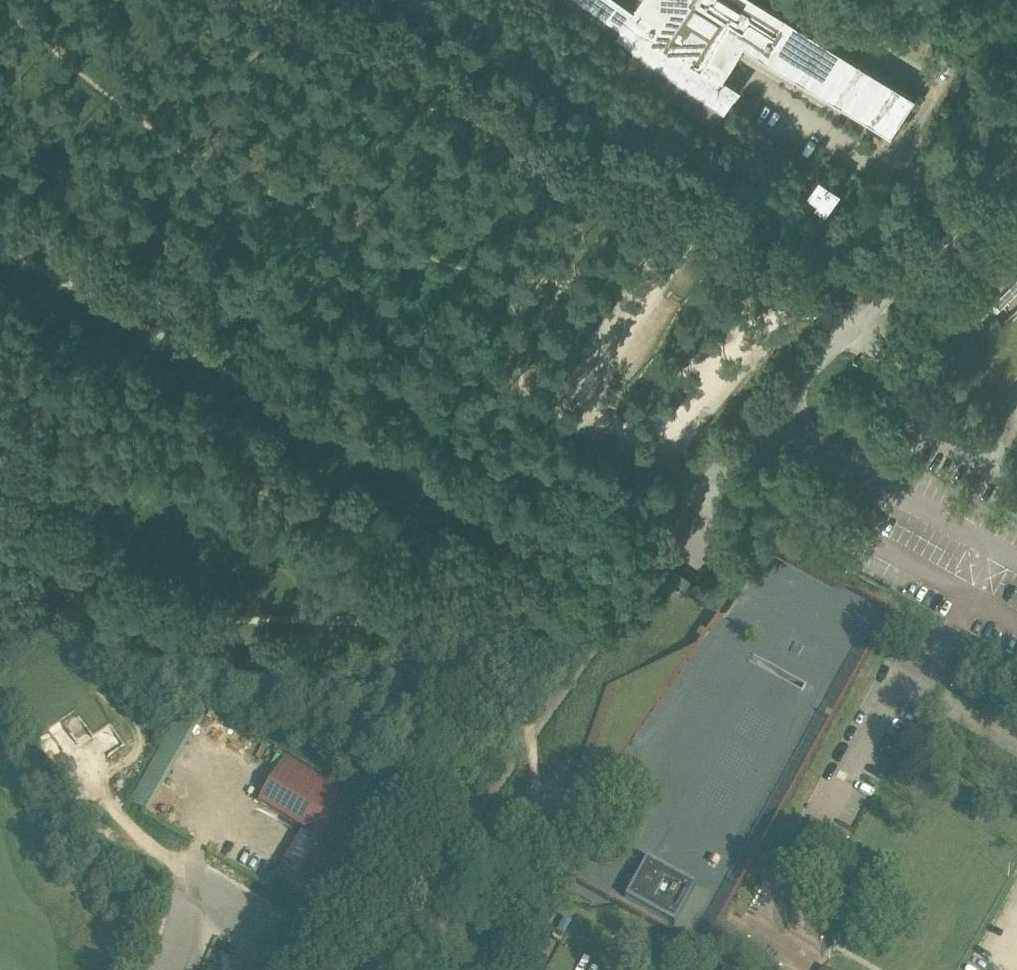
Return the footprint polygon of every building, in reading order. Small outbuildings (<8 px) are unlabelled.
[(911,95),(763,0),(639,0),(635,6),(625,0),(582,0),(622,26),(614,40),(723,110),(725,111),(740,87),(722,76),(744,42),(777,64),(888,136),(913,97),(911,95)] [(839,185),(818,171),(803,192),(825,207),(839,185)] [(987,291),(985,289),(982,293),(980,292),(978,292),(977,293),(976,295),(976,298),(976,299),(978,302),(981,303),(985,302),(987,300),(988,298),(988,295),(988,293),(987,291)] [(625,900),(674,927),(807,684),(757,657),(625,900)] [(131,804),(145,812),(204,709),(190,701),(131,804)] [(285,759),(259,803),(304,830),(276,876),(321,902),(375,813),(285,759)] [(548,809),(536,812),(538,824),(551,822),(548,809)] [(523,863),(515,858),(508,871),(516,876),(523,863)] [(515,893),(506,888),(501,897),(510,902),(515,893)]
